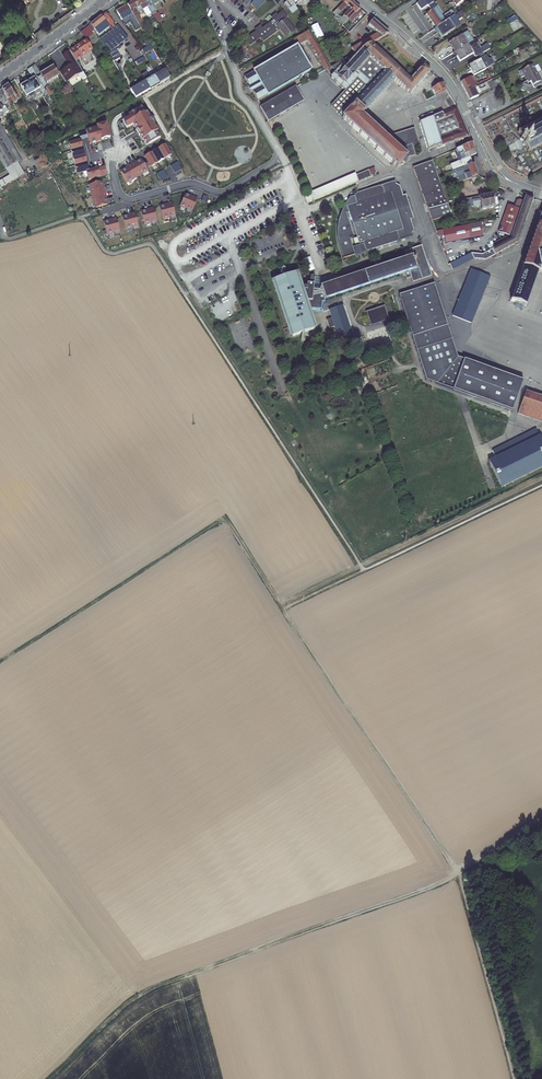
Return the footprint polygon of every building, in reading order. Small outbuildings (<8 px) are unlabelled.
[(142,0),(135,0),(127,4),(138,25),(142,20),(137,11),(146,6),(142,0)] [(146,6),(152,17),(160,12),(155,3),(160,0),(142,0),(146,6)] [(244,3),(247,6),(251,1),(253,2),(251,5),(257,10),(266,0),(247,0),(244,3)] [(286,0),(280,4),(284,10),(285,11),(285,10),(291,6),(286,0)] [(346,9),(340,17),(343,20),(351,13),(352,14),(357,10),(346,0),(343,0),(340,4),(330,14),(334,17),(343,7),(346,9)] [(416,3),(420,9),(428,4),(432,9),(437,6),(433,0),(420,0),(416,3)] [(127,4),(116,10),(122,20),(124,19),(126,23),(131,21),(137,32),(141,30),(138,25),(127,4)] [(291,6),(285,10),(288,15),(294,10),(291,6)] [(432,9),(425,14),(435,28),(455,15),(453,12),(445,18),(437,6),(432,9)] [(256,28),(243,37),(249,47),(261,39),(262,41),(280,29),(284,35),(293,29),(285,17),(287,16),(283,11),(279,13),(279,12),(276,14),(277,15),(257,29),(256,28)] [(160,12),(152,17),(156,22),(163,18),(160,12)] [(101,23),(104,28),(109,24),(102,15),(101,14),(90,23),(94,28),(101,23)] [(369,20),(363,15),(357,20),(363,25),(364,25),(369,20)] [(455,15),(435,28),(441,37),(461,24),(455,15)] [(352,53),(385,34),(369,20),(364,25),(369,30),(363,34),(366,37),(348,48),(352,53)] [(128,38),(118,24),(99,38),(109,51),(128,38)] [(310,30),(293,39),(296,44),(309,38),(325,69),(329,67),(310,30)] [(449,42),(454,50),(473,39),(468,31),(449,42)] [(454,50),(460,61),(473,53),(475,56),(489,48),(487,44),(481,48),(475,38),(473,39),(454,50)] [(68,50),(75,60),(89,52),(88,50),(92,48),(86,39),(68,50)] [(373,43),(331,68),(336,72),(331,77),(346,90),(331,106),(344,117),(343,118),(399,167),(408,157),(416,155),(414,145),(419,141),(414,127),(388,136),(363,113),(395,80),(411,94),(431,73),(432,72),(425,65),(413,79),(373,43)] [(296,44),(243,73),(248,82),(247,83),(250,89),(251,88),(257,97),(310,68),(296,44)] [(116,49),(109,53),(113,61),(121,57),(116,49)] [(68,50),(61,55),(68,65),(59,70),(67,82),(83,71),(75,60),(68,50)] [(469,64),(474,75),(495,64),(492,60),(488,58),(486,55),(469,64)] [(527,81),(523,83),(521,89),(528,92),(530,86),(529,83),(531,82),(534,88),(541,84),(540,83),(541,82),(541,81),(533,63),(520,70),(523,77),(525,76),(527,81)] [(32,67),(37,76),(44,88),(49,95),(53,93),(48,83),(60,76),(53,65),(40,73),(35,65),(32,67)] [(20,84),(26,95),(40,86),(42,89),(44,88),(37,76),(32,67),(28,69),(32,77),(20,84)] [(149,89),(170,77),(165,68),(144,80),(149,89)] [(476,87),(471,77),(461,82),(465,89),(471,86),(472,89),(475,87),(476,87)] [(134,98),(149,89),(144,80),(129,89),(134,98)] [(475,87),(479,94),(491,88),(487,81),(476,87),(475,87)] [(434,91),(436,95),(447,89),(443,82),(442,83),(427,90),(429,93),(434,91)] [(9,99),(11,102),(17,98),(8,84),(1,88),(9,99)] [(306,98),(298,84),(269,101),(261,105),(269,121),(306,98)] [(475,87),(472,89),(471,86),(465,89),(471,99),(479,94),(475,87)] [(0,89),(0,108),(5,105),(4,102),(9,99),(1,88),(0,89)] [(428,149),(470,135),(457,106),(420,120),(428,149)] [(126,129),(132,125),(136,131),(135,131),(138,137),(139,137),(141,141),(142,141),(146,147),(160,138),(156,132),(157,132),(153,124),(150,118),(149,118),(146,112),(144,113),(141,107),(128,115),(129,117),(122,121),(126,129)] [(541,116),(517,129),(529,152),(541,145),(541,113),(541,114),(541,116)] [(86,129),(90,143),(101,140),(101,139),(110,137),(106,122),(94,125),(94,127),(86,129)] [(6,169),(17,162),(21,159),(0,126),(0,160),(6,169)] [(80,139),(68,142),(77,172),(86,170),(88,178),(100,175),(98,167),(89,169),(80,139)] [(477,153),(472,141),(454,149),(455,150),(456,152),(457,151),(458,153),(464,150),(465,154),(469,152),(471,156),(477,153)] [(165,146),(145,158),(151,168),(171,156),(165,146)] [(473,162),(471,156),(450,163),(452,170),(455,168),(473,162)] [(126,169),(120,173),(126,183),(132,179),(132,180),(142,175),(141,174),(147,171),(141,160),(135,164),(135,163),(125,168),(126,169)] [(414,168),(432,221),(451,214),(432,160),(414,168)] [(24,174),(17,162),(6,169),(9,174),(0,180),(0,188),(24,174)] [(455,168),(459,182),(478,176),(473,162),(455,168)] [(177,163),(171,167),(175,173),(181,169),(177,163)] [(368,170),(356,175),(359,181),(371,176),(368,170)] [(164,171),(157,175),(161,181),(167,177),(164,171)] [(308,203),(359,181),(356,175),(355,173),(304,195),(308,203)] [(95,201),(97,207),(108,204),(107,198),(108,198),(105,185),(104,186),(102,180),(91,183),(93,189),(92,190),(95,201)] [(367,249),(368,247),(371,249),(398,241),(413,236),(411,232),(414,228),(410,219),(414,219),(413,213),(412,205),(408,200),(406,195),(403,195),(400,185),(395,184),(395,181),(382,183),(360,191),(354,195),(351,196),(347,200),(345,205),(343,209),(341,212),(339,218),(338,223),(338,228),(338,235),(338,240),(340,246),(341,251),(344,257),(351,254),(352,256),(355,256),(360,255),(364,253),(365,251),(367,249)] [(187,212),(192,214),(199,199),(192,196),(187,193),(181,206),(188,209),(187,212)] [(493,193),(462,198),(465,213),(474,211),(473,208),(481,207),(482,210),(495,207),(493,193)] [(495,247),(492,249),(495,254),(519,241),(534,198),(526,196),(523,201),(511,235),(511,238),(508,240),(495,247)] [(511,235),(523,201),(518,199),(515,206),(508,204),(498,231),(511,235)] [(172,219),(178,218),(173,202),(166,204),(166,203),(160,205),(164,218),(171,216),(172,219)] [(152,224),(158,223),(154,207),(147,209),(147,208),(141,210),(144,223),(151,221),(152,224)] [(133,230),(139,228),(135,212),(128,214),(128,213),(122,215),(125,228),(132,226),(133,230)] [(522,269),(520,268),(519,271),(521,272),(510,301),(518,304),(526,307),(539,270),(541,271),(541,212),(522,269)] [(115,235),(120,233),(116,217),(109,219),(109,218),(103,220),(107,233),(114,231),(115,235)] [(481,222),(468,225),(470,239),(484,236),(481,222)] [(493,244),(495,247),(508,240),(505,237),(493,244)] [(271,278),(291,337),(318,327),(312,311),(324,312),(326,298),(405,272),(407,278),(411,277),(412,281),(432,274),(422,244),(410,248),(412,253),(321,283),(321,286),(320,288),(320,276),(315,275),(315,274),(311,273),(310,281),(308,281),(305,284),(305,285),(299,269),(285,272),(271,278)] [(476,254),(471,253),(474,259),(486,259),(495,254),(492,249),(482,254),(476,254)] [(453,269),(474,259),(471,253),(463,257),(450,263),(453,269)] [(310,256),(304,258),(309,271),(315,269),(310,256)] [(479,272),(471,269),(453,317),(473,325),(491,276),(479,272)] [(435,282),(400,293),(417,349),(426,378),(438,382),(454,388),(465,357),(464,358),(458,355),(435,282)] [(371,301),(391,295),(388,286),(368,293),(371,301)] [(353,334),(344,304),(329,309),(332,317),(326,319),(329,328),(335,326),(338,339),(353,334)] [(360,304),(352,307),(355,317),(364,314),(360,304)] [(385,305),(367,311),(371,324),(390,318),(385,305)] [(387,326),(366,333),(373,354),(394,347),(387,326)] [(524,379),(465,357),(454,388),(453,389),(513,411),(524,379)] [(525,389),(517,411),(541,420),(541,395),(525,389)] [(503,486),(541,467),(541,435),(541,433),(538,434),(536,427),(492,449),(495,455),(489,459),(503,486)]
